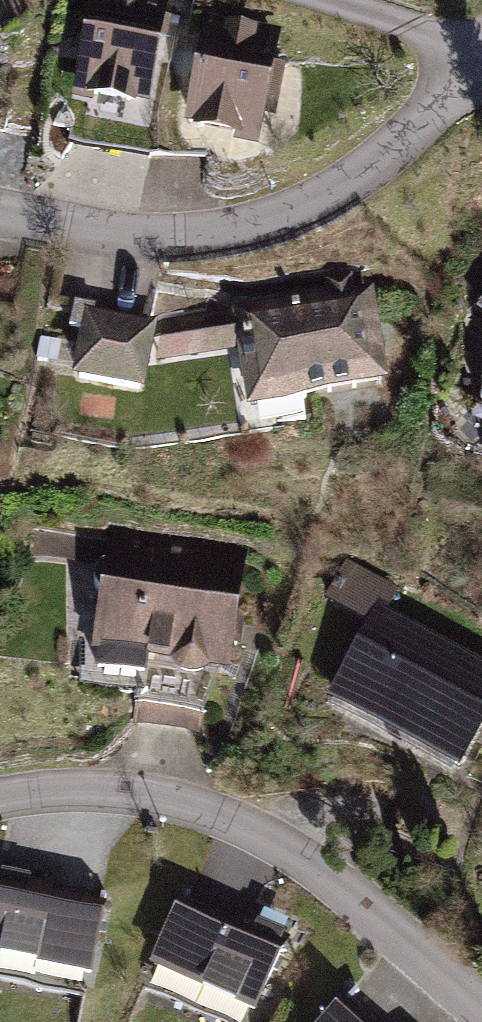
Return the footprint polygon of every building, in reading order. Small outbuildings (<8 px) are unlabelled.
[(67,85),(144,99),(162,0),(83,0),(67,85)] [(275,29),(195,13),(174,116),(255,132),(259,111),(268,112),(278,62),(268,60),(275,29)] [(366,281),(224,306),(231,348),(241,402),(383,377),(366,281)] [(466,301),(480,316),(478,350),(481,354),(481,286),(466,301)] [(150,320),(78,305),(65,371),(137,386),(142,362),(150,320)] [(150,320),(142,362),(231,348),(224,306),(150,320)] [(470,379),(481,389),(481,368),(470,379)] [(239,552),(100,532),(84,649),(211,667),(223,668),(239,552)] [(337,554),(315,595),(356,617),(314,696),(440,762),(481,682),(481,667),(362,604),(377,575),(337,554)] [(211,667),(84,649),(70,647),(71,688),(127,692),(124,709),(195,719),(211,667)] [(0,873),(0,958),(80,975),(98,893),(0,873)] [(276,940),(173,891),(139,963),(242,1012),(276,940)] [(335,991),(310,1021),(373,1021),(335,991)]
